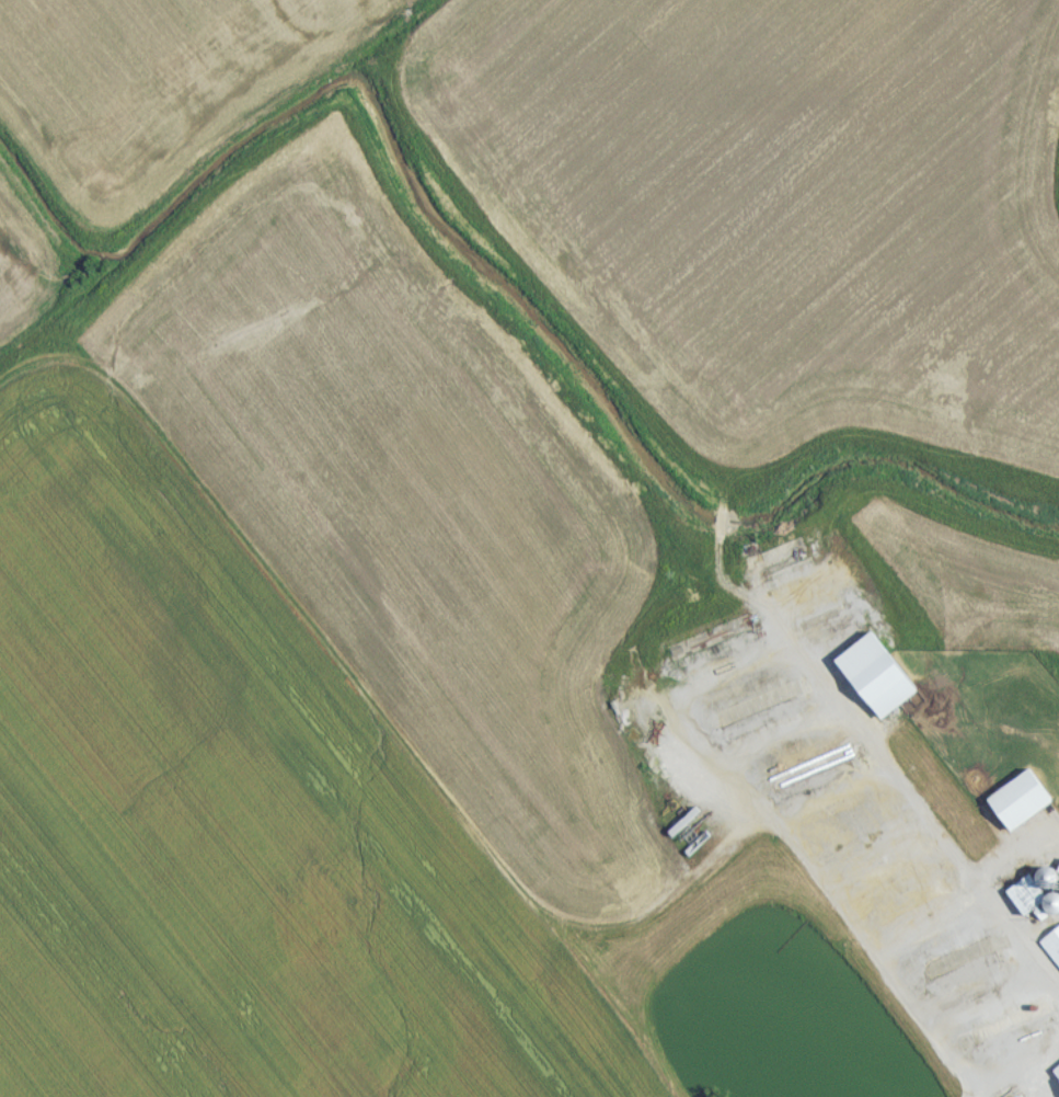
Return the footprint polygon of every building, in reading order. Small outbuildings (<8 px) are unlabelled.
[(845,665),(887,725),(927,696),(885,637),(845,665)] [(1012,841),(1058,811),(1058,798),(1042,771),(989,804),(1012,841)] [(1043,947),(1058,969),(1058,935),(1043,947)]
